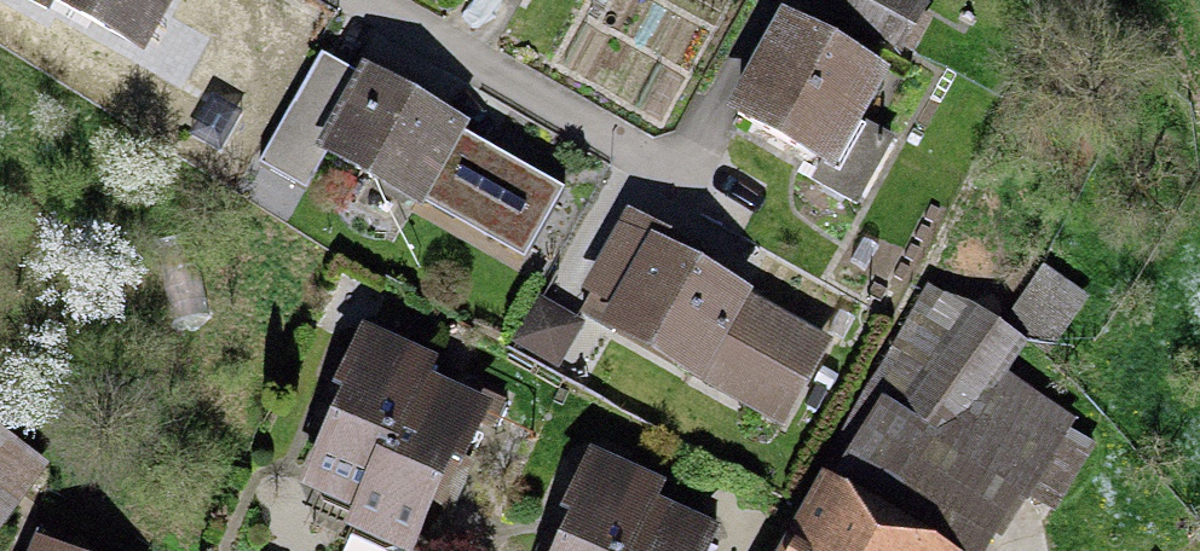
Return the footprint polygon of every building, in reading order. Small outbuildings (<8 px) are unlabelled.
[(154,53),(181,0),(48,0),(154,53)] [(831,9),(899,44),(921,0),(836,0),(831,9)] [(901,68),(799,15),(747,112),(850,166),(901,68)] [(334,95),(277,64),(254,106),(311,137),(334,95)] [(467,125),(367,68),(320,151),(420,207),(467,125)] [(750,270),(634,209),(585,302),(782,406),(826,323),(745,280),(750,270)] [(822,478),(783,550),(990,550),(1064,410),(1018,385),(1035,351),(920,291),(822,478)] [(421,387),(426,374),(363,346),(334,411),(306,475),(368,503),(356,531),(401,550),(415,550),(450,472),(477,412),(421,387)] [(653,500),(658,490),(605,465),(571,537),(564,550),(705,550),(715,529),(653,500)] [(0,491),(0,521),(14,502),(0,491)]
